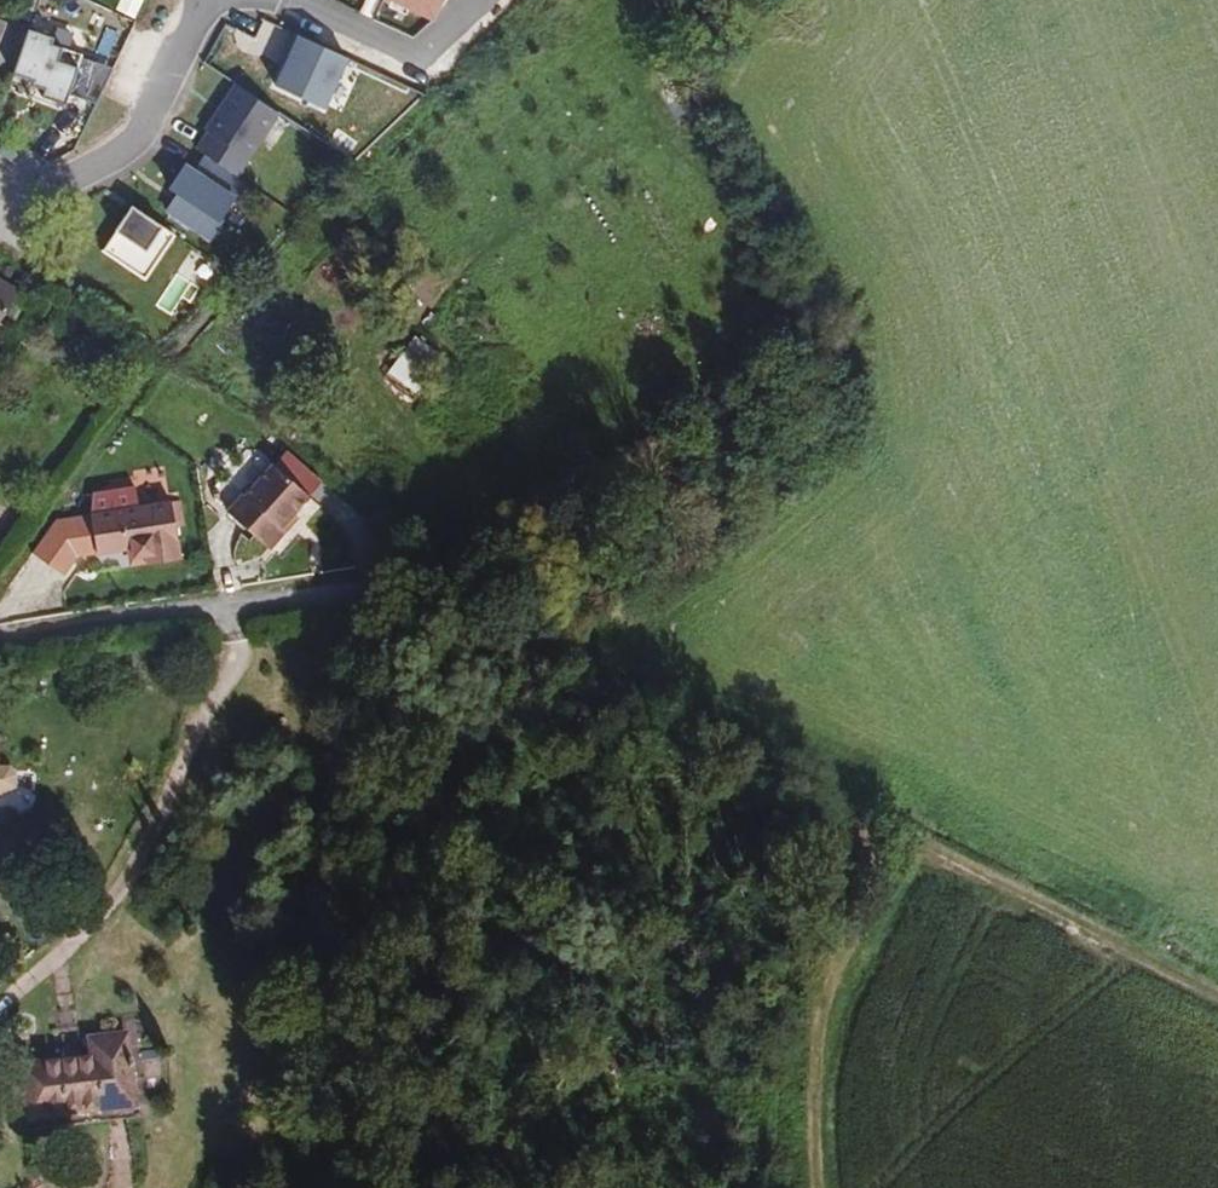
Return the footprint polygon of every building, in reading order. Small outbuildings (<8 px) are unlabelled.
[(117,11),(136,19),(144,0),(122,0),(117,11)] [(437,19),(446,0),(397,0),(437,19)] [(43,39),(20,30),(2,78),(24,87),(40,48),(43,39)] [(351,53),(297,31),(272,93),(326,115),(351,53)] [(51,53),(40,48),(24,87),(23,91),(35,96),(51,53)] [(72,60),(51,53),(35,96),(32,103),(54,112),(59,100),(77,107),(91,70),(72,62),(72,60)] [(84,109),(98,73),(91,70),(77,107),(84,109)] [(282,114),(233,84),(194,146),(244,176),(282,114)] [(178,234),(135,204),(102,250),(145,281),(178,234)] [(0,285),(0,331),(21,298),(0,285)] [(391,371),(419,388),(442,351),(414,334),(391,371)] [(271,523),(298,491),(260,460),(235,492),(230,488),(215,508),(259,543),(274,525),(271,523)] [(171,557),(159,500),(80,517),(87,555),(121,548),(123,557),(139,553),(140,563),(171,557)] [(6,766),(11,761),(11,749),(5,742),(0,743),(0,766),(6,766)] [(107,1073),(106,1052),(71,1053),(72,1073),(5,1077),(7,1126),(110,1119),(109,1085),(111,1084),(111,1073),(107,1073)]
